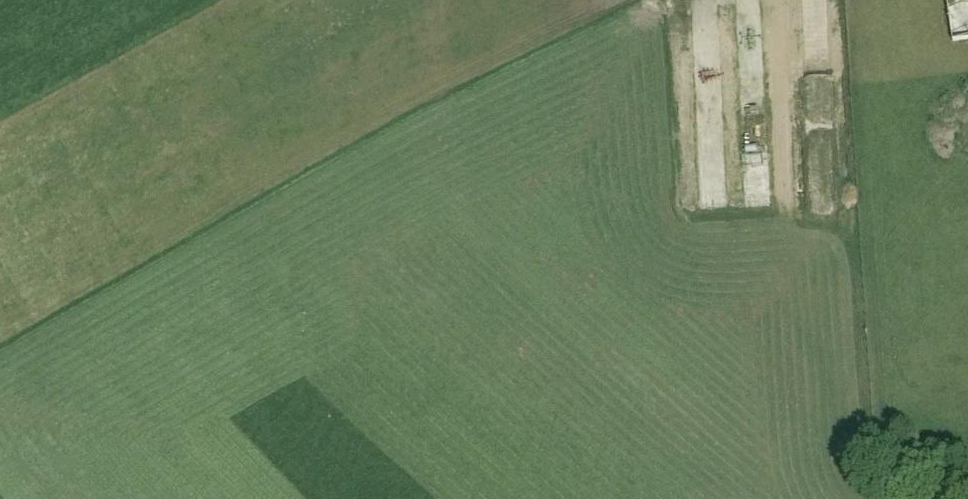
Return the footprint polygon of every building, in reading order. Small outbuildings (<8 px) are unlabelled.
[(954,42),(967,42),(967,0),(952,0),(954,42)]
